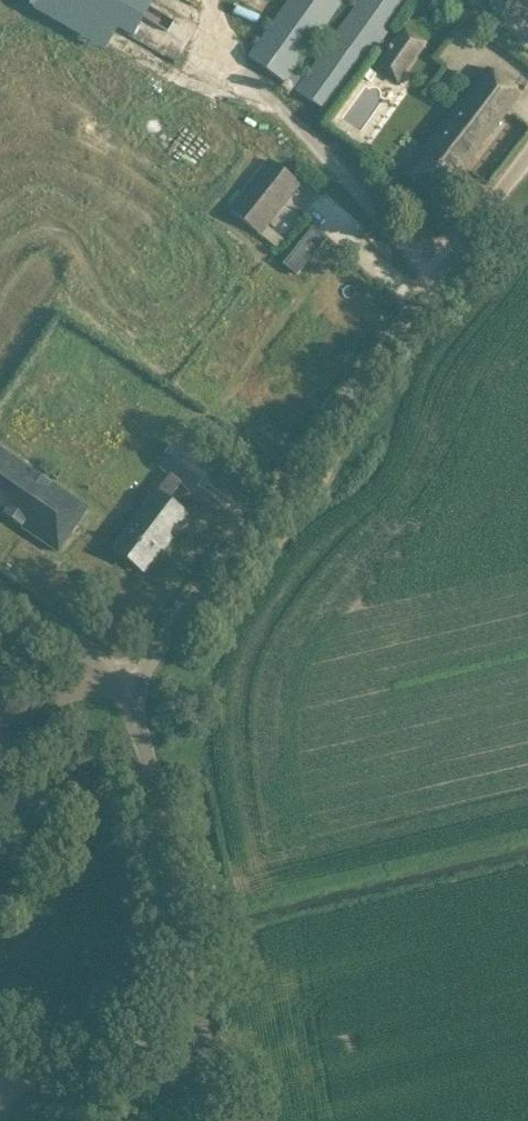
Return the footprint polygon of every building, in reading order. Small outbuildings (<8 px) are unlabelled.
[(28,10),(105,51),(116,31),(132,40),(153,0),(33,0),(28,10)] [(287,3),(249,57),(329,114),(409,0),(359,0),(302,80),(293,73),(345,0),(289,0),(287,3)] [(378,65),(400,81),(427,42),(405,27),(378,65)] [(406,174),(440,199),(521,94),(488,68),(406,174)] [(276,212),(284,202),(298,183),(269,160),(246,189),(229,211),(259,235),(276,212)] [(313,225),(281,262),(296,275),(328,238),(313,225)] [(156,491),(112,548),(143,571),(163,544),(166,546),(189,516),(168,501),(182,482),(192,490),(208,470),(176,445),(160,466),(170,474),(157,492),(156,491)] [(59,554),(90,509),(0,447),(0,514),(59,554)] [(101,583),(88,571),(79,581),(92,592),(101,583)] [(176,706),(186,714),(194,703),(184,696),(176,706)]
